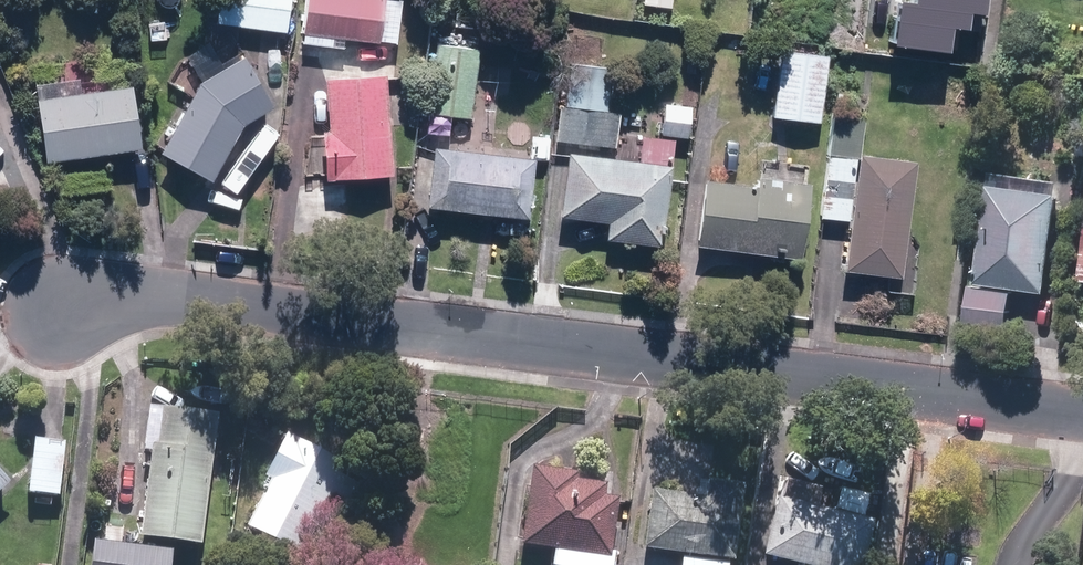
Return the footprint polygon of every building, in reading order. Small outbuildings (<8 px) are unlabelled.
[(218,22),(269,28),(288,31),(292,0),(221,0),(218,22)] [(306,34),(322,36),(383,43),(388,0),(310,0),(306,34)] [(645,5),(673,8),(674,0),(645,0),(645,5)] [(914,3),(894,1),(889,43),(952,51),(954,29),(972,31),(974,14),(989,16),(991,0),(915,0),(914,3)] [(483,47),(439,41),(429,112),(439,113),(474,118),(483,47)] [(830,53),(781,48),(777,84),(773,115),(823,120),(830,53)] [(200,83),(197,89),(164,149),(216,176),(247,119),(277,101),(247,54),(206,79),(200,83)] [(615,66),(571,62),(567,103),(611,107),(615,66)] [(325,127),(330,177),(395,171),(387,71),(328,76),(332,126),(325,127)] [(135,83),(38,95),(46,158),(143,147),(135,83)] [(695,106),(666,102),(663,132),(691,136),(695,106)] [(624,112),(561,104),(557,139),(620,146),(624,112)] [(642,158),(571,149),(563,214),(611,220),(609,237),(664,244),(677,140),(661,138),(644,136),(642,158)] [(537,155),(437,144),(430,204),(531,215),(537,155)] [(920,157),(861,150),(846,267),(905,275),(920,157)] [(1058,180),(987,170),(970,282),(1040,293),(1058,180)] [(710,176),(700,242),(803,257),(814,181),(763,173),(762,183),(710,176)] [(966,288),(961,328),(1001,333),(1003,317),(1006,293),(966,288)] [(222,413),(154,405),(138,535),(206,543),(222,413)] [(336,455),(287,431),(242,521),(304,551),(349,461),(336,455)] [(29,492),(60,496),(67,440),(51,438),(36,436),(29,492)] [(619,478),(537,465),(525,543),(607,556),(619,478)] [(13,480),(0,467),(0,493),(13,480)] [(745,482),(661,470),(650,545),(734,558),(745,482)] [(784,497),(769,554),(814,564),(855,564),(867,518),(784,497)] [(174,547),(96,538),(92,564),(172,564),(174,547)]
